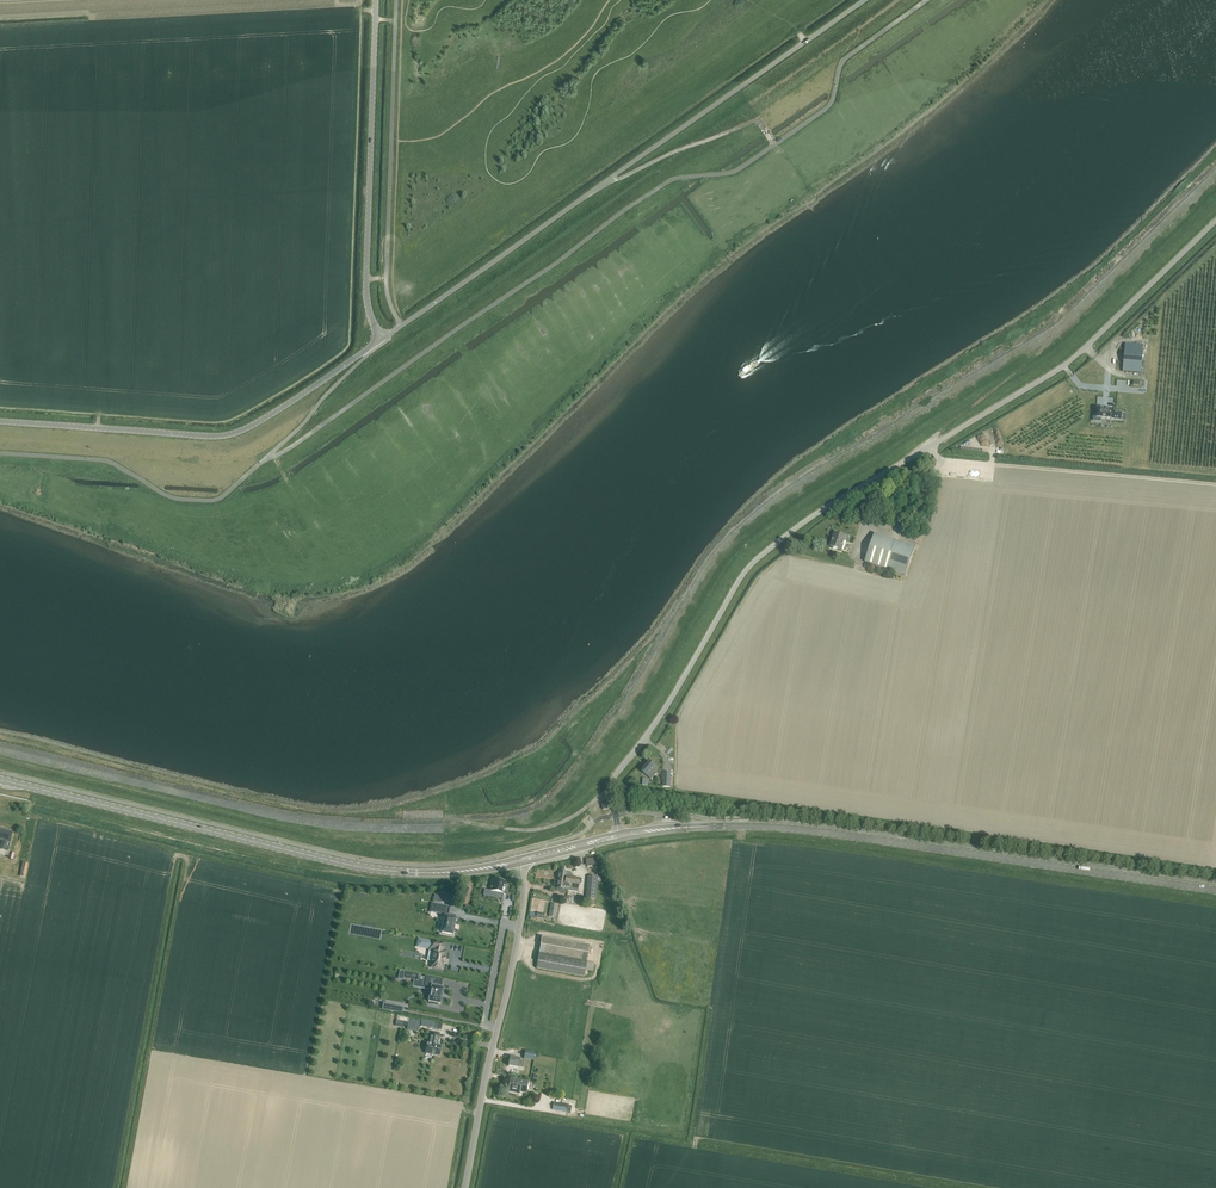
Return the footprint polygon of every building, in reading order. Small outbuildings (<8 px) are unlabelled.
[(1125,344),(1122,372),(1141,373),(1144,346),(1125,344)] [(1112,419),(1121,419),(1121,411),(1113,410),(1100,408),(1099,419),(1112,420),(1112,419)] [(834,534),(830,547),(842,551),(845,541),(847,542),(849,537),(842,535),(842,536),(834,534)] [(865,563),(876,566),(905,576),(915,547),(875,534),(865,563)] [(652,780),(660,771),(650,762),(642,771),(652,780)] [(5,850),(8,851),(10,843),(13,833),(0,830),(0,840),(3,841),(1,849),(5,850)] [(586,860),(587,867),(600,866),(599,858),(586,860)] [(569,885),(568,891),(578,893),(580,879),(570,878),(571,874),(559,872),(558,881),(565,882),(565,884),(569,885)] [(586,897),(594,898),(596,898),(598,882),(602,882),(602,878),(596,877),(596,878),(588,877),(586,897)] [(490,892),(504,894),(506,883),(493,880),(490,892)] [(557,889),(561,890),(561,892),(564,893),(565,890),(568,891),(569,885),(565,884),(565,882),(558,881),(557,889)] [(484,893),(483,897),(503,901),(503,896),(504,894),(490,892),(485,891),(484,893)] [(432,904),(430,913),(445,915),(441,933),(454,936),(457,918),(449,917),(451,907),(432,904)] [(556,919),(558,906),(551,905),(549,918),(556,919)] [(418,938),(417,948),(428,950),(433,951),(430,969),(443,971),(445,965),(446,965),(447,958),(446,958),(447,952),(444,951),(446,943),(430,940),(430,941),(418,938)] [(542,938),(536,969),(584,977),(585,971),(593,972),(594,965),(587,964),(590,947),(542,938)] [(443,979),(429,976),(427,986),(432,987),(431,991),(429,991),(428,996),(430,996),(429,1002),(431,1002),(431,1004),(438,1005),(438,1004),(441,1004),(444,988),(441,988),(443,979)] [(383,1003),(382,1010),(403,1014),(404,1007),(383,1003)] [(408,1027),(407,1030),(412,1031),(418,1032),(420,1026),(420,1021),(409,1019),(409,1023),(408,1027)] [(434,1022),(432,1029),(439,1030),(441,1024),(434,1022)] [(439,1034),(432,1033),(430,1044),(427,1044),(425,1054),(439,1056),(441,1047),(437,1046),(439,1034)] [(524,1059),(534,1061),(535,1054),(525,1052),(524,1059)] [(523,1067),(524,1060),(510,1058),(509,1067),(519,1068),(519,1067),(523,1067)] [(508,1091),(508,1093),(520,1095),(520,1093),(526,1094),(528,1082),(510,1079),(508,1091)] [(553,1110),(560,1111),(568,1112),(571,1113),(572,1107),(569,1106),(569,1105),(554,1103),(553,1110)]
